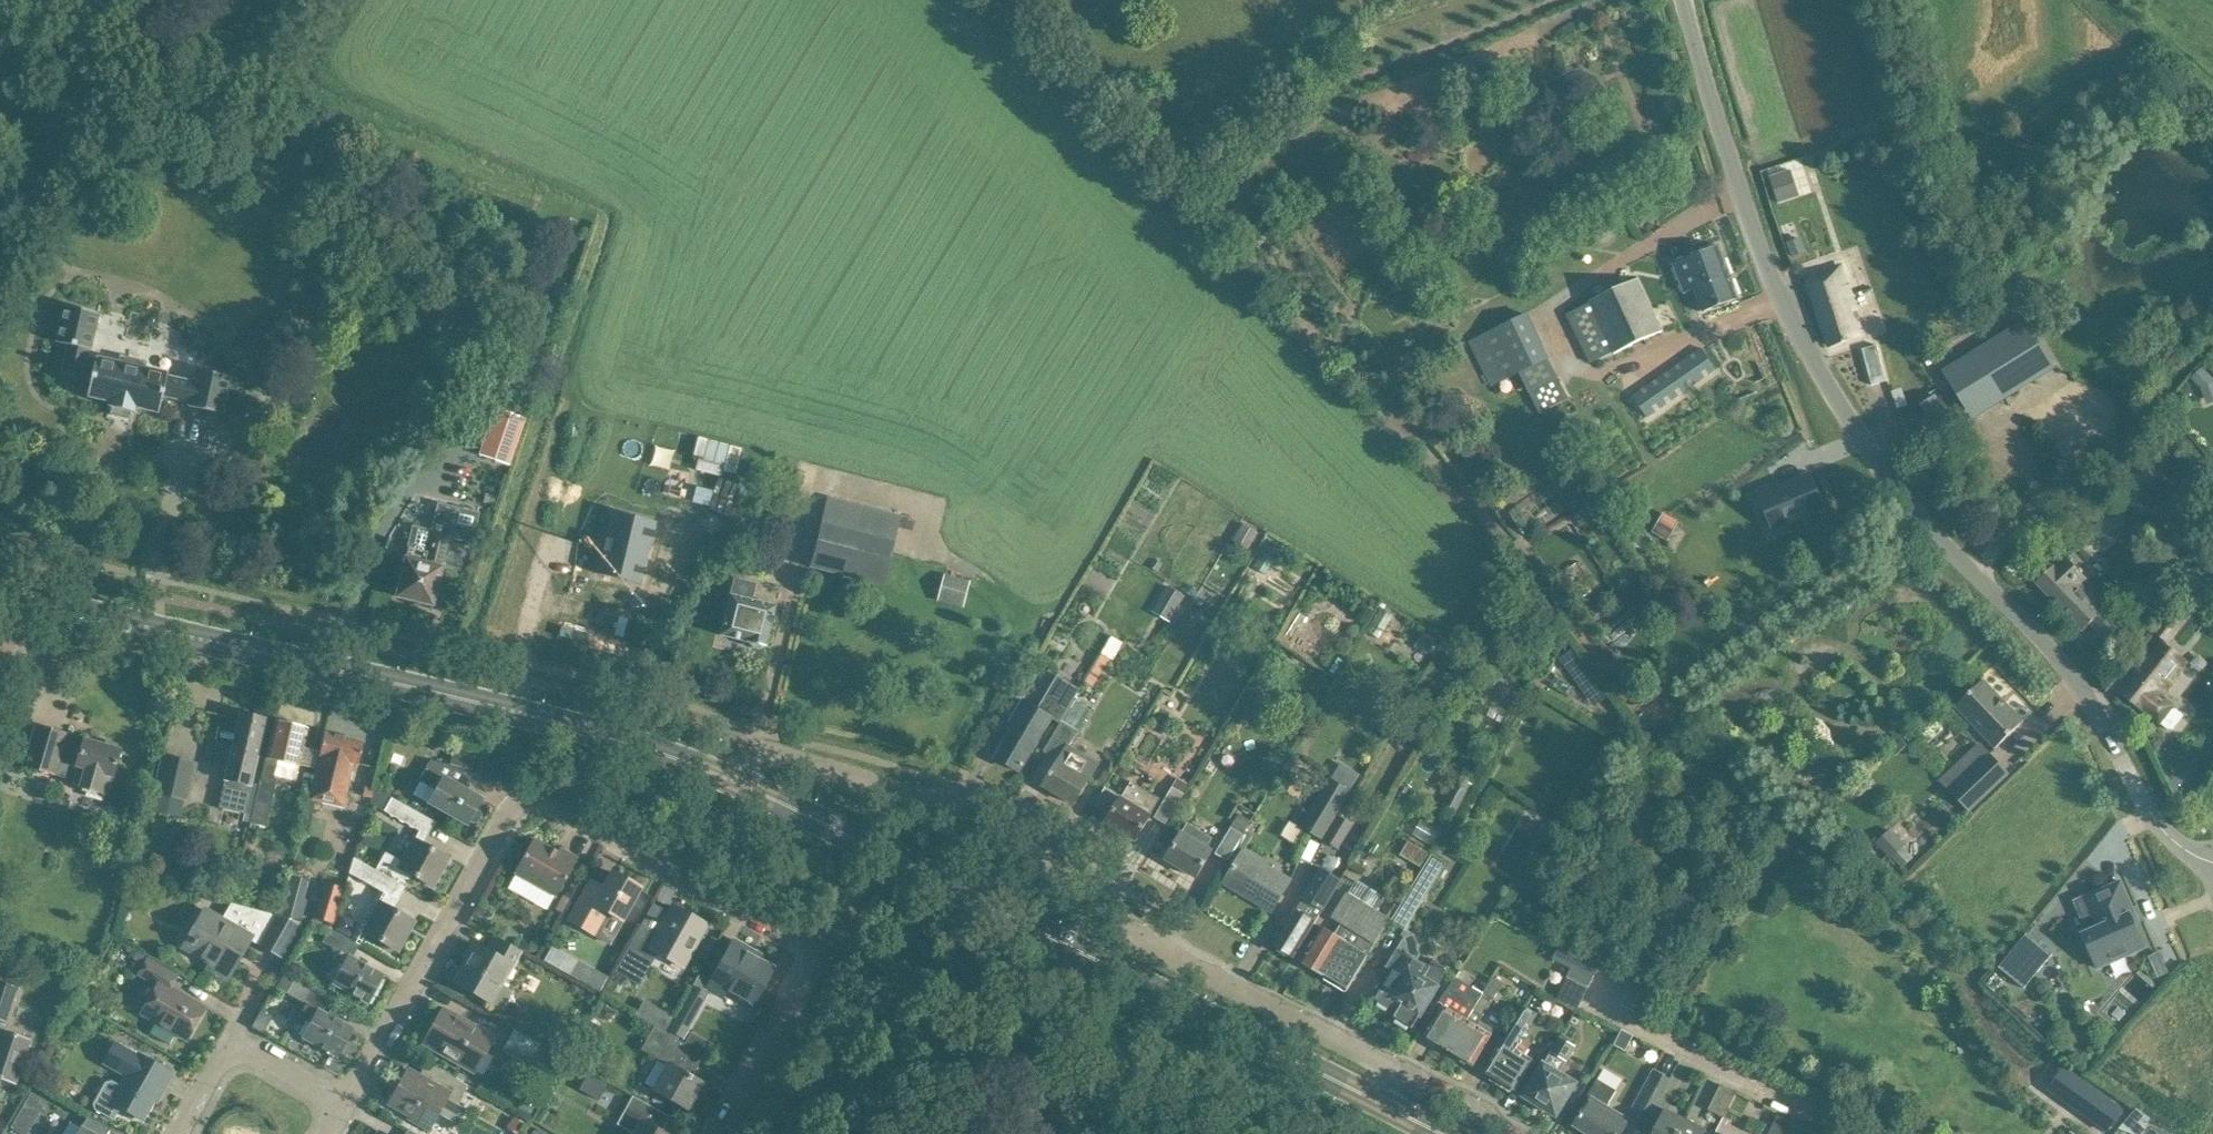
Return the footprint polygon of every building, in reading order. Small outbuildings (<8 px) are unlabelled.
[(1813,151),(1835,144),(1831,133),(1809,140),(1813,151)] [(1807,194),(1827,183),(1815,161),(1795,173),(1807,194)] [(1792,171),(1769,178),(1777,202),(1800,195),(1792,171)] [(1694,290),(1703,312),(1739,299),(1719,246),(1674,264),(1685,293),(1694,290)] [(1859,318),(1841,266),(1807,278),(1830,346),(1859,336),(1854,319),(1859,318)] [(1638,279),(1618,289),(1590,302),(1591,304),(1568,314),(1591,363),(1614,352),(1614,354),(1692,318),(1681,294),(1652,307),(1638,279)] [(133,413),(135,413),(136,409),(158,414),(159,415),(163,397),(189,403),(189,405),(188,405),(188,406),(223,414),(223,413),(230,379),(231,379),(231,378),(196,370),(196,371),(194,383),(168,377),(168,374),(167,373),(167,374),(144,368),(145,362),(121,356),(119,362),(97,357),(96,357),(95,360),(86,358),(88,349),(91,349),(91,348),(99,315),(99,314),(64,306),(63,307),(64,307),(56,341),(55,341),(55,342),(69,346),(62,373),(84,379),(80,396),(81,397),(81,396),(110,403),(109,407),(110,407),(134,412),(133,413)] [(1528,315),(1470,342),(1491,387),(1521,374),(1540,414),(1568,401),(1528,315)] [(2007,331),(1962,359),(1992,408),(2037,380),(2007,331)] [(1877,345),(1862,349),(1872,385),(1887,381),(1877,345)] [(1702,349),(1684,361),(1632,396),(1646,417),(1716,369),(1702,349)] [(1924,354),(1914,356),(1917,374),(1928,372),(1924,354)] [(1937,430),(1951,421),(1935,396),(1921,405),(1937,430)] [(496,409),(480,455),(511,466),(526,420),(496,409)] [(1775,485),(1759,492),(1774,527),(1823,507),(1811,477),(1778,491),(1775,485)] [(827,498),(815,546),(810,567),(903,591),(912,559),(891,553),(901,517),(827,498)] [(401,579),(397,597),(432,605),(437,584),(448,537),(460,540),(473,543),(480,514),(467,512),(439,505),(432,532),(416,528),(411,549),(408,548),(406,559),(401,558),(399,569),(397,578),(401,579)] [(1665,513),(1652,533),(1667,542),(1679,522),(1665,513)] [(616,516),(599,579),(639,590),(656,527),(616,516)] [(1244,524),(1233,542),(1248,551),(1259,533),(1244,524)] [(2052,567),(2036,582),(2083,631),(2091,624),(2106,640),(2121,626),(2094,599),(2075,579),(2082,573),(2065,555),(2052,567)] [(970,582),(944,575),(937,602),(963,608),(970,582)] [(776,605),(752,600),(756,584),(733,578),(730,594),(729,594),(724,614),(719,636),(765,647),(776,605)] [(1168,587),(1153,612),(1170,622),(1185,597),(1168,587)] [(2121,693),(2139,707),(2160,724),(2171,733),(2185,717),(2174,707),(2176,704),(2165,695),(2191,663),(2169,645),(2190,619),(2175,606),(2154,632),(2164,640),(2154,652),(2121,693)] [(1112,637),(1102,654),(1114,661),(1124,644),(1112,637)] [(1009,723),(1016,726),(997,757),(1021,772),(1033,753),(1053,718),(1061,723),(1081,689),(1058,676),(1038,709),(1023,700),(1009,723)] [(1996,748),(2024,722),(1984,680),(1956,706),(1996,748)] [(1080,716),(1097,719),(1100,702),(1083,699),(1080,716)] [(219,808),(252,816),(259,785),(251,784),(260,741),(265,719),(240,714),(237,729),(223,726),(218,729),(216,739),(219,744),(232,747),(228,769),(219,808)] [(259,785),(252,816),(250,823),(266,827),(277,780),(274,779),(278,761),(300,766),(303,751),(308,729),(274,721),(259,785)] [(1079,731),(1063,721),(1044,751),(1059,761),(1044,786),(1075,805),(1087,786),(1091,779),(1100,764),(1071,746),(1079,731)] [(66,734),(35,725),(22,767),(73,781),(72,785),(107,795),(114,771),(120,750),(84,740),(78,761),(77,767),(58,761),(66,734)] [(354,765),(358,766),(364,742),(324,733),(311,792),(309,800),(334,806),(337,796),(347,799),(354,765)] [(453,752),(450,765),(475,771),(478,758),(464,755),(453,752)] [(1970,811),(2009,774),(1990,754),(1951,791),(1970,811)] [(198,764),(162,755),(152,794),(189,802),(198,764)] [(475,771),(450,765),(430,761),(417,783),(435,793),(429,803),(467,825),(482,800),(467,791),(475,775),(477,772),(475,771)] [(1458,777),(1447,796),(1463,804),(1473,786),(1458,777)] [(1326,791),(1304,827),(1326,840),(1340,816),(1348,804),(1345,803),(1352,791),(1333,780),(1326,791)] [(1122,798),(1107,789),(1098,805),(1113,814),(1107,823),(1124,833),(1125,832),(1136,838),(1135,840),(1136,841),(1148,822),(1151,815),(1161,799),(1132,782),(1123,798),(1122,798)] [(1167,824),(1185,794),(1173,787),(1155,818),(1167,824)] [(435,822),(374,788),(370,803),(419,832),(400,863),(384,853),(375,869),(397,883),(405,887),(411,891),(417,878),(433,886),(447,859),(424,845),(435,822)] [(1251,821),(1240,814),(1216,854),(1228,861),(1244,835),(1243,835),(1251,821)] [(1340,816),(1326,840),(1339,848),(1354,825),(1340,816)] [(1213,838),(1189,823),(1178,840),(1167,859),(1197,878),(1209,859),(1213,851),(1207,848),(1213,838)] [(1890,830),(1877,843),(1891,856),(1904,844),(1890,830)] [(514,874),(556,897),(577,858),(560,848),(558,852),(533,838),(514,874)] [(1292,880),(1244,851),(1236,864),(1224,883),(1241,893),(1244,888),(1275,907),(1287,888),(1292,880)] [(1406,931),(1447,865),(1433,856),(1392,922),(1406,931)] [(397,883),(362,862),(354,858),(350,874),(354,876),(385,894),(363,932),(396,951),(413,921),(392,910),(405,887),(397,883)] [(1306,938),(1342,881),(1322,868),(1297,910),(1295,909),(1284,926),(1273,945),(1294,957),(1306,938)] [(584,891),(568,920),(595,935),(607,913),(622,921),(640,888),(612,872),(597,898),(584,891)] [(2084,935),(2100,969),(2147,947),(2135,921),(2133,922),(2130,915),(2136,912),(2121,881),(2076,902),(2090,932),(2084,935)] [(323,884),(314,918),(334,923),(344,889),(323,884)] [(1348,989),(1360,970),(1379,940),(1392,920),(1377,910),(1384,899),(1371,891),(1364,902),(1348,893),(1332,918),(1343,925),(1336,936),(1323,928),(1313,943),(1302,962),(1326,976),(1327,976),(1348,989)] [(269,950),(287,920),(269,914),(231,904),(223,918),(206,907),(195,926),(184,946),(205,958),(212,962),(210,967),(228,978),(250,939),(254,941),(269,950)] [(706,926),(672,907),(656,935),(644,929),(624,964),(645,975),(657,953),(682,967),(706,926)] [(287,920),(269,950),(283,958),(302,925),(287,920)] [(351,941),(336,933),(329,931),(323,943),(340,952),(334,964),(342,969),(334,984),(348,992),(367,1003),(383,975),(352,958),(359,945),(351,941)] [(2027,933),(1999,968),(2025,988),(2053,954),(2027,933)] [(518,952),(505,945),(494,939),(487,951),(475,944),(472,950),(475,951),(457,984),(490,1003),(518,952)] [(722,960),(710,982),(698,975),(675,1017),(668,1030),(682,1038),(709,990),(717,995),(722,987),(753,1004),(773,968),(751,956),(753,952),(733,940),(722,960)] [(1568,975),(1589,986),(1599,966),(1560,947),(1553,960),(1572,969),(1568,975)] [(131,949),(128,955),(138,961),(142,955),(131,949)] [(1429,969),(1397,949),(1383,972),(1385,973),(1374,992),(1382,997),(1378,1003),(1396,1014),(1394,1017),(1413,1029),(1423,1011),(1431,1016),(1436,1008),(1442,999),(1434,994),(1450,969),(1435,960),(1429,969)] [(177,976),(148,959),(139,976),(161,988),(144,1016),(157,1024),(154,1029),(172,1040),(175,1034),(186,1040),(205,1007),(170,988),(177,976)] [(597,971),(589,985),(599,991),(607,976),(597,971)] [(1577,1011),(1589,986),(1568,975),(1556,1001),(1577,1011)] [(1457,1055),(1474,1066),(1485,1047),(1495,1030),(1481,1022),(1504,984),(1494,979),(1484,995),(1479,1004),(1450,1050),(1457,1055)] [(287,994),(306,1004),(299,1016),(311,1023),(303,1038),(337,1057),(353,1029),(322,1012),(329,999),(295,980),(287,994)] [(6,1024),(18,988),(0,982),(0,1022),(6,1024)] [(1444,1005),(1425,1036),(1450,1051),(1450,1050),(1479,1004),(1451,987),(1441,1004),(1444,1005)] [(1519,1045),(1529,1030),(1530,1028),(1538,1015),(1526,1007),(1517,1021),(1516,1022),(1496,1053),(1485,1072),(1515,1091),(1527,1072),(1534,1060),(1517,1049),(1519,1045)] [(474,1073),(494,1037),(443,1008),(423,1044),(474,1073)] [(664,1011),(655,1026),(666,1032),(668,1030),(675,1017),(664,1011)] [(704,1055),(666,1034),(654,1027),(641,1050),(666,1064),(652,1090),(669,1100),(688,1111),(703,1084),(692,1077),(704,1055)] [(0,1029),(0,1081),(15,1086),(30,1040),(0,1029)] [(527,1066),(539,1045),(514,1031),(502,1052),(527,1066)] [(1576,1047),(1561,1037),(1536,1077),(1525,1096),(1557,1116),(1568,1097),(1577,1083),(1560,1073),(1576,1047)] [(153,1063),(139,1055),(138,1056),(115,1043),(104,1063),(127,1076),(121,1087),(112,1082),(105,1083),(93,1105),(95,1110),(114,1121),(121,1108),(142,1120),(158,1092),(161,1093),(172,1074),(153,1063)] [(1620,1060),(1606,1083),(1622,1092),(1636,1069),(1620,1060)] [(469,1086),(439,1069),(428,1063),(420,1077),(408,1070),(389,1104),(409,1116),(407,1119),(428,1131),(437,1114),(458,1125),(466,1111),(458,1106),(469,1086)] [(2065,1066),(2048,1089),(2107,1133),(2125,1106),(2065,1066)] [(1645,1127),(1668,1082),(1670,1079),(1654,1071),(1643,1091),(1648,1093),(1633,1120),(1645,1127)] [(1592,1099),(1586,1107),(1575,1126),(1588,1133),(1621,1133),(1623,1129),(1626,1125),(1629,1119),(1608,1106),(1617,1091),(1598,1080),(1588,1096),(1592,1099)] [(1725,1118),(1728,1111),(1737,1093),(1721,1086),(1709,1110),(1725,1118)] [(10,1128),(20,1133),(28,1133),(44,1107),(38,1103),(41,1099),(31,1093),(10,1128)] [(525,1095),(518,1107),(531,1114),(538,1102),(525,1095)] [(633,1096),(617,1125),(633,1133),(664,1133),(661,1133),(670,1117),(633,1096)] [(1686,1120),(1657,1105),(1649,1121),(1643,1131),(1642,1133),(1679,1133),(1686,1120)] [(2123,1125),(2135,1133),(2172,1133),(2166,1132),(2148,1125),(2148,1127),(2144,1124),(2149,1118),(2137,1109),(2123,1125)] [(88,1116),(82,1127),(85,1129),(82,1133),(108,1133),(110,1130),(88,1116)] [(513,1117),(508,1127),(519,1133),(524,1123),(513,1117)] [(1794,1124),(1778,1117),(1769,1133),(1789,1133),(1794,1124)] [(1679,1133),(1713,1133),(1705,1130),(1706,1130),(1686,1120),(1679,1133)]
